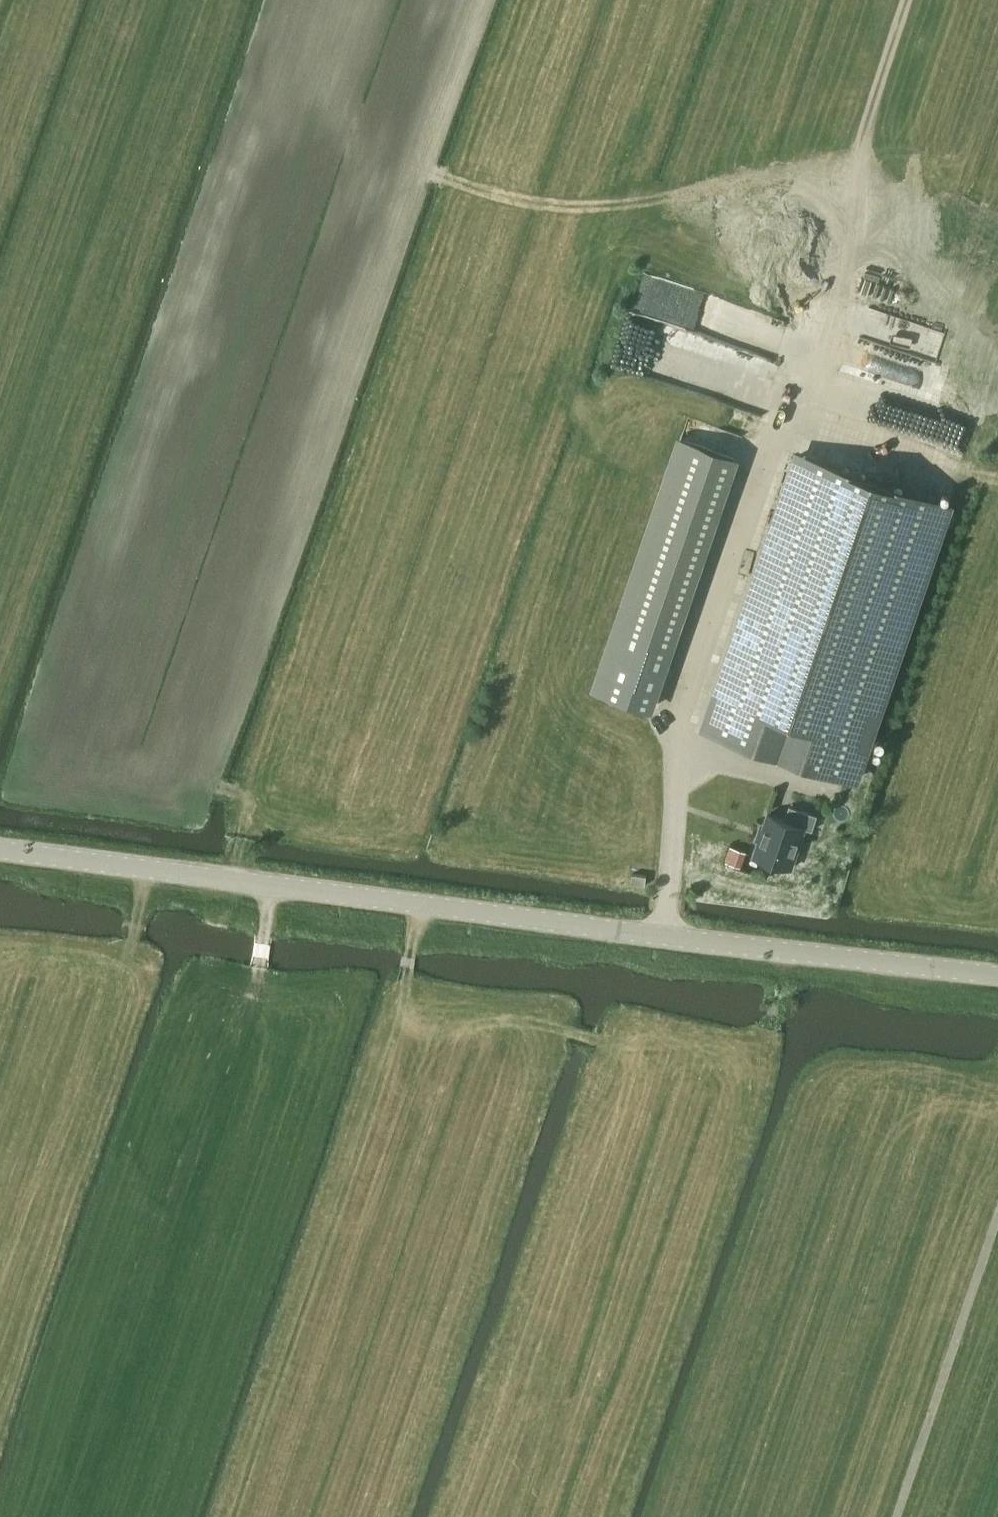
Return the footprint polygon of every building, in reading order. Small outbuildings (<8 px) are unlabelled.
[(680,439),(608,651),(636,662),(638,656),(663,665),(735,458),(680,439)] [(798,455),(704,728),(854,779),(948,507),(798,455)] [(608,651),(594,690),(649,709),(663,665),(638,656),(636,662),(608,651)] [(812,830),(816,815),(789,806),(784,819),(767,813),(753,855),(791,868),(804,828),(812,830)] [(630,883),(645,885),(646,875),(632,873),(630,883)]
